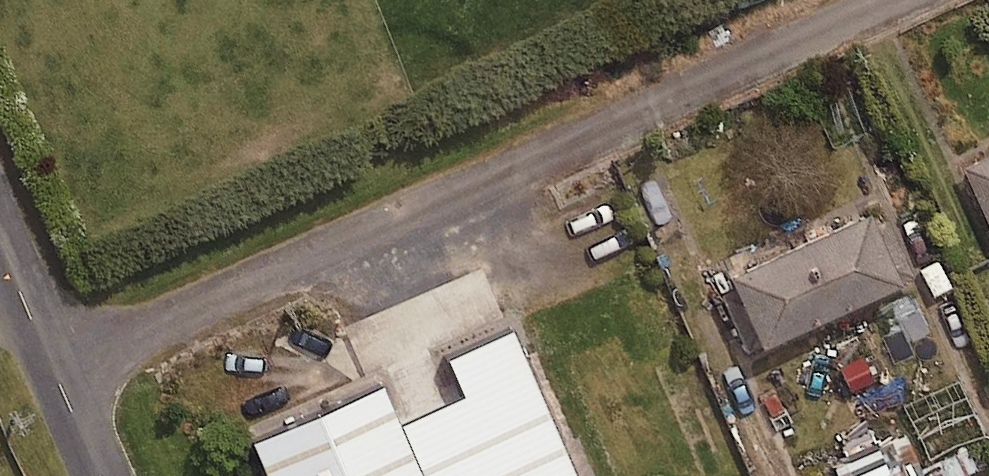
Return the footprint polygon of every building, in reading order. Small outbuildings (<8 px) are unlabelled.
[(988,226),(988,146),(960,158),(988,226)] [(911,272),(886,216),(870,223),(863,208),(723,272),(737,302),(725,307),(743,348),(911,272)] [(266,393),(302,475),(458,475),(397,336),(266,393)] [(864,343),(831,358),(845,390),(879,375),(864,343)] [(901,428),(830,460),(837,475),(910,475),(920,472),(918,465),(901,428)] [(922,475),(963,475),(977,469),(966,444),(918,465),(920,472),(922,475)]
